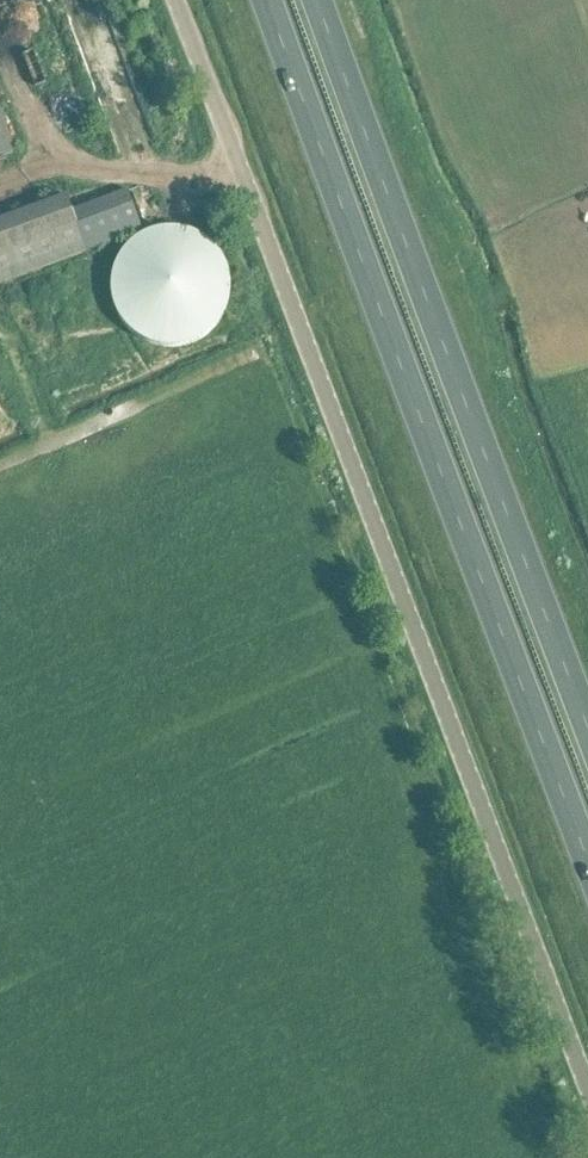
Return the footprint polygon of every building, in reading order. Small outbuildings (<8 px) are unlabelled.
[(16,154),(0,110),(0,160),(16,154)] [(0,223),(0,285),(88,252),(143,232),(128,191),(73,211),(68,198),(0,223)] [(191,232),(181,229),(170,228),(160,229),(150,232),(140,236),(131,242),(124,250),(118,258),(113,268),(111,278),(110,289),(111,299),(113,309),(118,319),(124,327),(131,335),(140,341),(150,345),(160,348),(170,349),(181,348),(191,345),(200,341),(209,335),(216,327),(223,319),(227,309),(230,299),(231,289),(230,278),(227,268),(223,258),(216,250),(209,242),(200,236),(191,232)]
